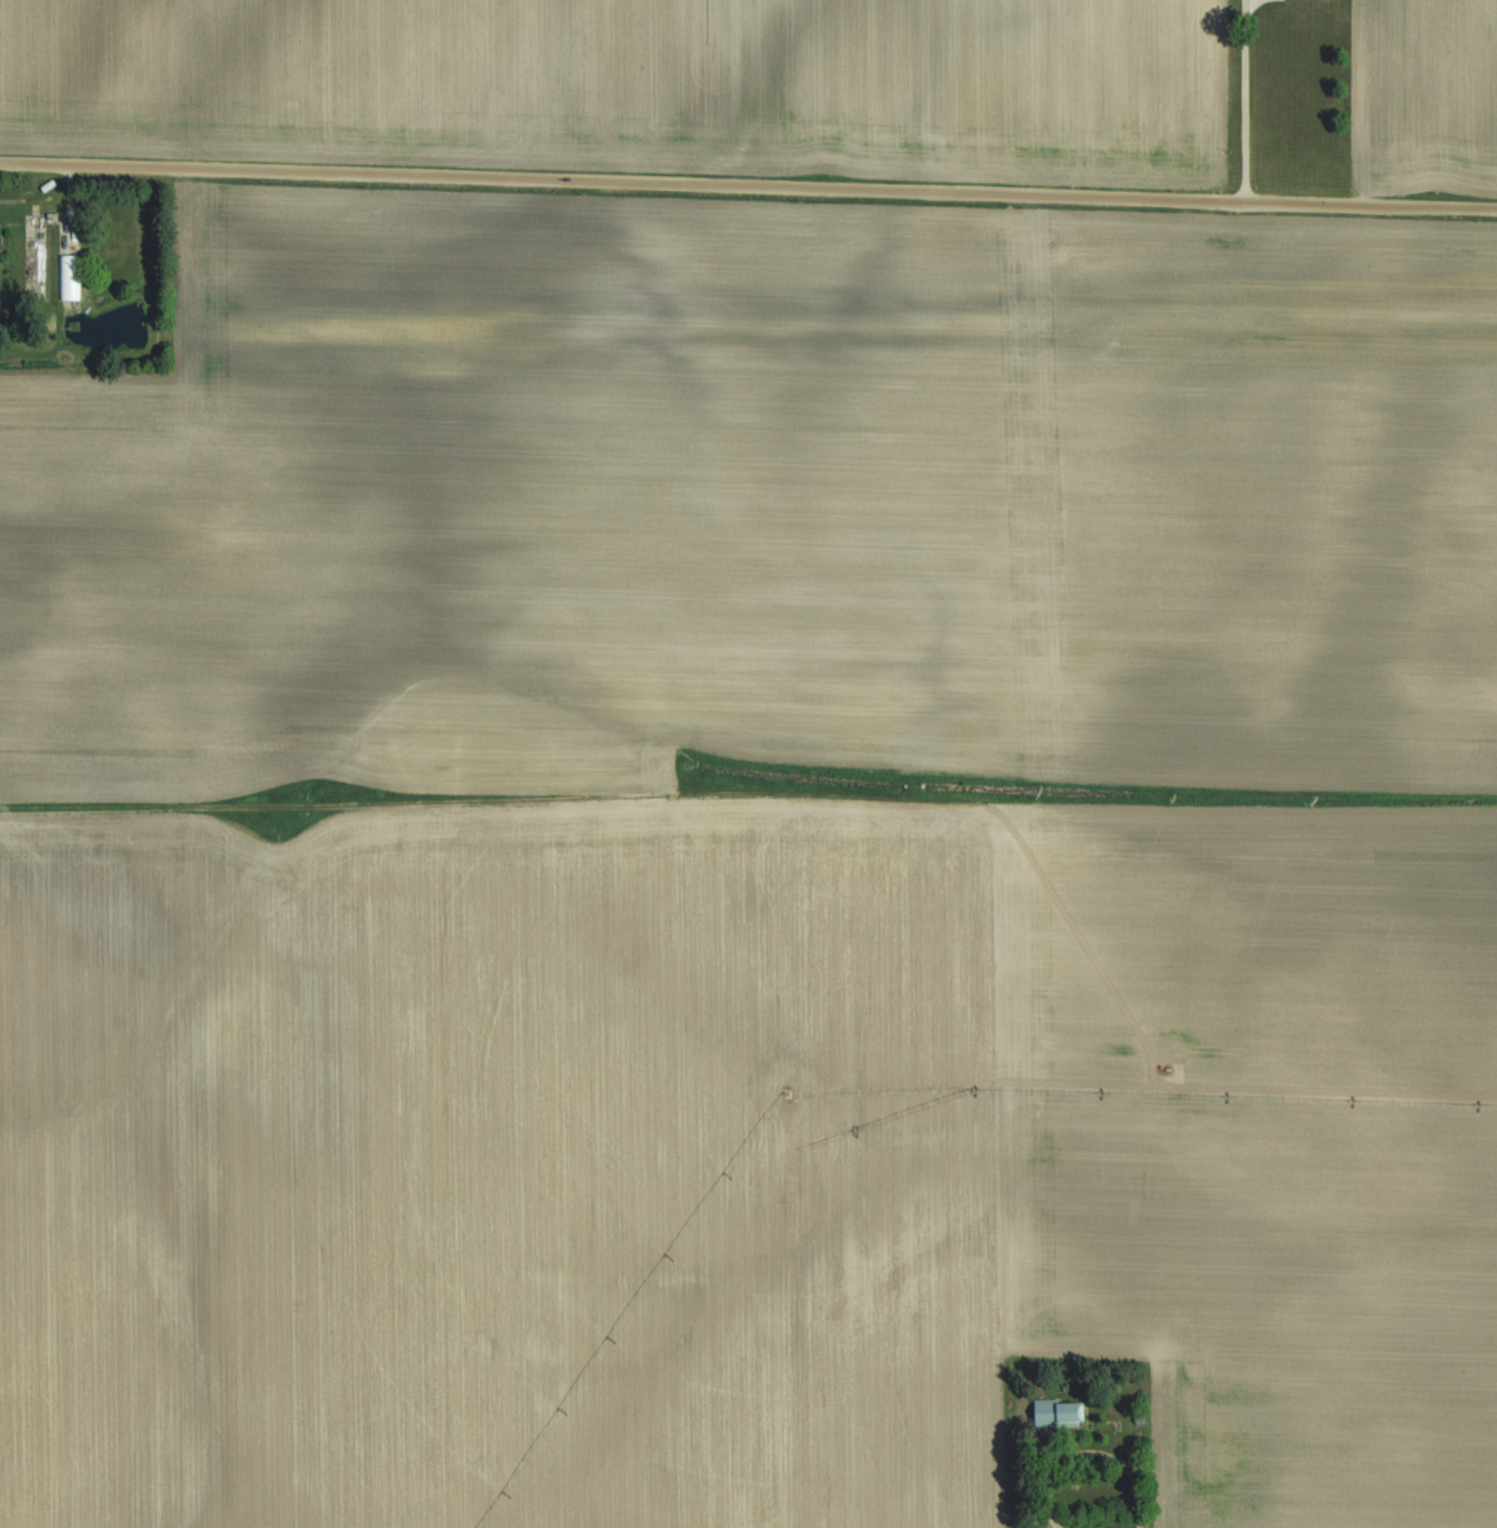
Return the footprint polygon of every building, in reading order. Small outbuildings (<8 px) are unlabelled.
[(1039,1401),(1039,1425),(1087,1425),(1087,1401),(1039,1401)]
